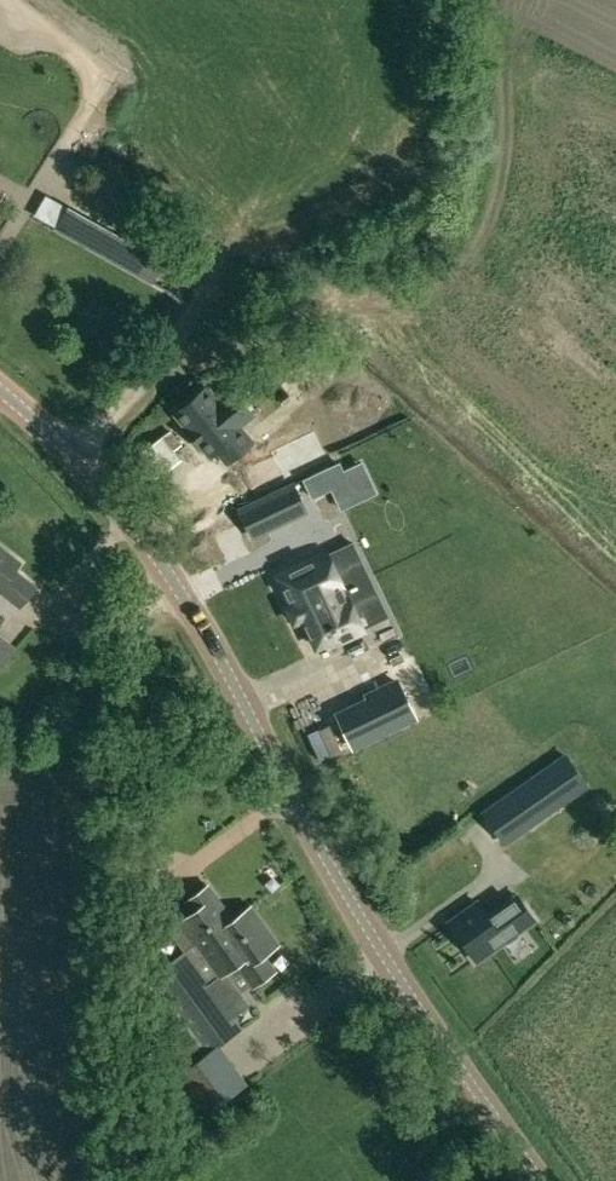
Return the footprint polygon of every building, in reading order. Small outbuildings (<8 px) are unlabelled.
[(151,281),(164,259),(68,205),(55,228),(151,281)] [(206,387),(176,412),(187,425),(204,446),(211,455),(218,449),(228,461),(251,442),(250,441),(249,442),(240,432),(242,431),(240,429),(237,425),(219,403),(215,399),(206,387)] [(170,432),(139,454),(156,478),(181,460),(173,450),(180,445),(170,432)] [(315,438),(271,459),(283,487),(327,466),(315,438)] [(354,482),(334,491),(341,506),(374,491),(361,462),(348,468),(354,482)] [(239,511),(251,537),(303,512),(291,485),(239,511)] [(0,584),(0,591),(19,606),(34,587),(13,570),(19,563),(0,548),(0,584)] [(325,553),(277,576),(291,606),(287,608),(294,622),(303,618),(316,647),(337,637),(339,642),(362,630),(362,629),(352,608),(378,596),(361,560),(335,572),(325,553)] [(14,648),(0,637),(0,666),(14,648)] [(368,700),(338,715),(352,745),(413,716),(396,681),(366,696),(368,700)] [(532,822),(571,794),(570,792),(562,781),(576,771),(577,771),(566,756),(512,794),(514,796),(530,820),(532,822)] [(231,920),(207,886),(187,901),(194,910),(179,920),(195,941),(182,951),(192,964),(238,932),(229,922),(231,920)] [(503,942),(535,920),(517,896),(488,916),(478,902),(449,922),(475,960),(502,941),(503,942)] [(238,932),(205,956),(206,956),(219,974),(224,972),(230,968),(235,974),(242,969),(254,985),(273,971),(262,955),(276,944),(249,907),(231,920),(229,922),(238,932)] [(182,951),(149,974),(166,997),(148,1010),(148,1056),(194,1119),(243,1083),(216,1045),(240,1028),(231,1017),(248,1005),(240,994),(224,972),(219,974),(205,956),(192,964),(182,951)]
